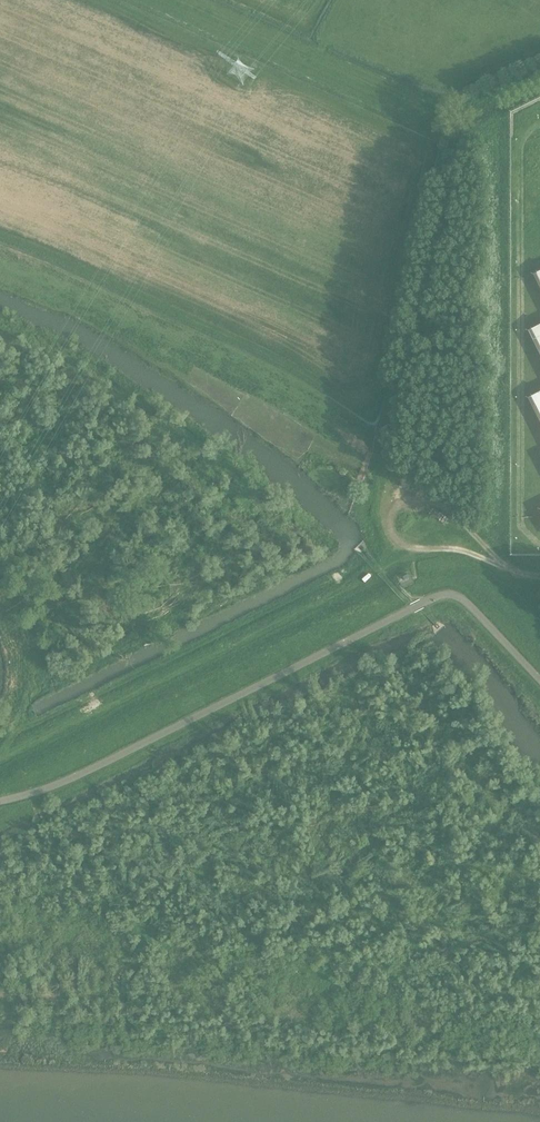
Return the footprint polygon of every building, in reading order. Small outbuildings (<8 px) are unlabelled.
[(529,331),(539,354),(539,326),(529,331)] [(529,399),(539,421),(539,393),(529,399)]
